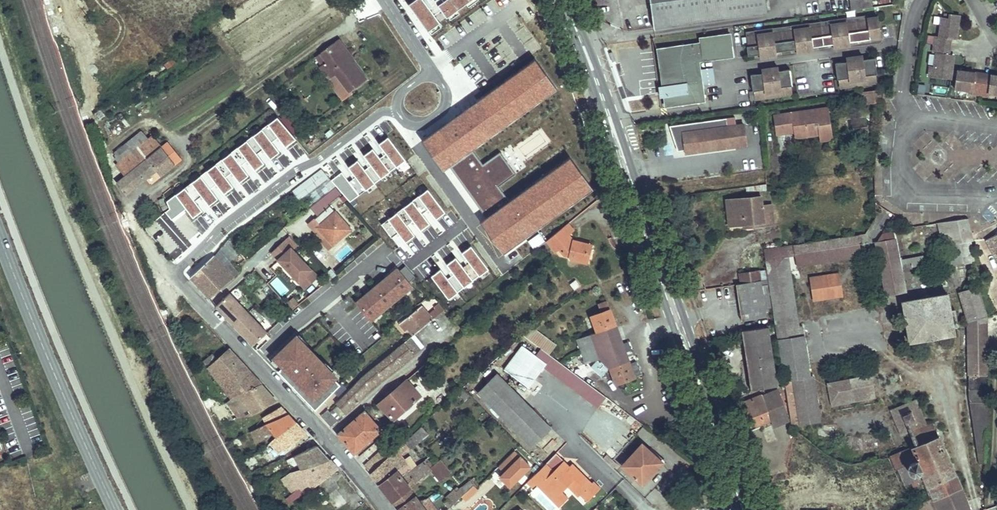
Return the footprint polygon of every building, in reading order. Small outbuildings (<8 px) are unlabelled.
[(407,3),(426,32),(442,21),(441,20),(472,0),(411,0),(407,3)] [(654,26),(707,19),(767,11),(766,0),(650,0),(654,26)] [(894,0),(850,0),(851,10),(894,4),(894,0)] [(957,33),(959,15),(950,14),(949,18),(942,17),(939,37),(951,39),(953,39),(954,32),(957,33)] [(867,18),(867,19),(857,21),(860,40),(866,39),(865,39),(870,38),(881,36),(878,17),(867,18)] [(847,19),(838,20),(842,46),(850,45),(850,41),(854,40),(854,41),(860,40),(857,21),(847,22),(847,19)] [(842,46),(838,20),(830,21),(830,24),(820,26),(823,45),(829,44),(828,44),(833,43),(834,47),(842,46)] [(810,24),(801,25),(805,51),(814,50),(813,46),(817,45),(818,46),(823,45),(820,26),(810,27),(810,24)] [(805,51),(801,25),(793,26),(794,29),(784,31),(786,50),(792,49),(796,48),(797,52),(805,51)] [(773,29),(765,30),(768,56),(777,55),(776,51),(781,50),(781,51),(786,50),(784,31),(773,32),(773,29)] [(746,36),(748,46),(747,46),(748,55),(755,54),(759,53),(760,57),(768,56),(765,30),(756,31),(757,34),(746,36)] [(733,55),(730,33),(708,36),(711,58),(733,55)] [(699,60),(711,58),(708,36),(699,37),(700,42),(701,55),(694,56),(695,63),(697,63),(699,76),(697,76),(699,91),(703,90),(703,85),(701,69),(699,60)] [(951,39),(939,37),(935,36),(934,44),(950,46),(951,39)] [(351,93),(366,80),(350,59),(348,56),(350,54),(339,40),(321,53),(327,61),(322,65),(320,67),(329,79),(336,74),(351,93)] [(694,56),(701,55),(700,42),(656,48),(661,60),(671,58),(675,85),(676,93),(673,94),(677,106),(705,102),(703,90),(699,91),(697,76),(699,76),(697,63),(695,63),(694,56)] [(934,66),(930,66),(929,76),(951,79),(953,60),(950,60),(951,54),(949,54),(950,46),(934,44),(933,52),(936,53),(934,66)] [(671,58),(661,60),(656,48),(665,108),(677,106),(673,94),(672,85),(675,85),(671,58)] [(327,61),(321,53),(316,57),(322,65),(327,61)] [(863,56),(855,57),(858,85),(867,84),(866,79),(877,78),(876,75),(877,74),(875,58),(868,59),(868,60),(864,60),(863,56)] [(858,85),(855,57),(846,58),(847,63),(842,63),(842,62),(835,63),(837,80),(839,80),(839,83),(849,82),(850,86),(858,85)] [(504,253),(592,189),(570,158),(510,201),(499,186),(515,174),(500,153),(482,166),(471,151),(556,89),(535,60),(423,141),(444,170),(450,166),(488,217),(481,222),(504,253)] [(778,67),(770,69),(774,96),(782,95),(782,91),(792,90),(791,86),(792,86),(790,69),(783,70),(783,71),(779,72),(778,67)] [(703,85),(715,83),(713,68),(701,69),(703,85)] [(774,96),(770,69),(762,70),(762,74),(758,75),(758,74),(751,75),(753,91),(754,91),(754,95),(765,93),(765,98),(774,96)] [(967,72),(957,70),(954,89),(972,91),(972,94),(980,95),(982,79),(974,78),(975,76),(966,75),(967,72)] [(329,82),(343,100),(350,95),(351,93),(336,74),(329,79),(329,82)] [(988,93),(996,94),(996,79),(990,78),(990,80),(982,79),(980,95),(988,96),(988,93)] [(862,92),(864,105),(877,103),(876,90),(862,92)] [(157,104),(169,96),(166,91),(154,99),(157,104)] [(833,139),(829,108),(773,116),(776,134),(785,133),(784,122),(792,121),(794,132),(795,138),(819,134),(820,140),(833,139)] [(94,115),(88,117),(100,145),(105,142),(94,115)] [(728,126),(727,118),(670,126),(672,135),(676,134),(678,147),(685,147),(685,150),(685,154),(746,145),(743,124),(728,126)] [(785,133),(794,132),(792,121),(784,122),(785,133)] [(139,147),(146,141),(139,133),(132,138),(139,147)] [(678,147),(676,134),(672,135),(678,151),(685,150),(685,147),(678,147)] [(146,141),(139,147),(122,160),(118,163),(127,175),(117,183),(126,195),(156,170),(161,176),(175,164),(153,135),(146,141)] [(365,170),(357,161),(349,167),(356,177),(349,182),(341,173),(332,180),(350,202),(405,160),(388,137),(379,145),(386,154),(380,158),(372,149),(364,156),(371,165),(365,170)] [(122,160),(139,147),(132,138),(115,152),(122,160)] [(401,143),(396,147),(405,158),(409,154),(401,143)] [(184,208),(214,184),(204,173),(175,196),(184,208)] [(765,184),(746,187),(747,193),(766,190),(765,184)] [(329,250),(351,230),(329,204),(341,194),(335,187),(311,208),(318,216),(309,225),(322,240),(321,241),(329,250)] [(427,189),(380,224),(390,238),(398,232),(405,241),(414,235),(407,225),(413,220),(421,231),(430,225),(421,214),(428,208),(436,218),(445,212),(427,189)] [(762,206),(761,197),(727,200),(728,210),(731,210),(732,225),(753,223),(753,226),(773,224),(771,205),(762,206)] [(164,210),(168,208),(164,199),(160,201),(164,210)] [(557,215),(563,226),(581,215),(574,204),(557,215)] [(163,216),(173,228),(185,218),(176,207),(163,216)] [(968,218),(938,223),(941,235),(948,233),(951,244),(948,245),(952,266),(974,262),(971,241),(974,241),(968,218)] [(568,224),(546,241),(556,252),(559,250),(564,255),(568,256),(570,259),(588,264),(590,254),(587,253),(589,244),(584,243),(583,246),(572,243),(573,240),(569,235),(574,231),(568,224)] [(876,243),(886,295),(905,291),(894,232),(882,234),(876,243)] [(983,239),(996,264),(996,232),(983,239)] [(859,239),(860,239),(859,235),(794,245),(796,263),(861,253),(859,239)] [(213,256),(209,260),(224,277),(229,273),(223,266),(230,261),(243,251),(230,237),(213,256)] [(288,267),(291,270),(289,272),(299,282),(311,270),(284,241),(271,253),(287,269),(288,267)] [(794,245),(764,249),(765,260),(784,257),(795,256),(794,245)] [(440,269),(431,277),(449,300),(489,268),(471,246),(462,253),(470,263),(463,268),(455,258),(447,265),(454,273),(447,278),(440,269)] [(861,253),(796,263),(797,267),(861,257),(861,253)] [(765,260),(767,270),(784,381),(785,381),(792,425),(820,421),(813,377),(811,377),(802,326),(795,327),(784,257),(765,260)] [(923,257),(902,257),(902,266),(923,265),(923,257)] [(195,273),(190,278),(209,298),(233,278),(229,273),(224,277),(209,260),(195,273)] [(239,272),(230,261),(223,266),(229,273),(233,278),(239,272)] [(957,266),(960,288),(975,286),(971,264),(957,266)] [(386,279),(388,281),(397,292),(400,296),(412,286),(409,282),(415,278),(406,266),(400,271),(398,269),(386,279)] [(299,282),(305,289),(318,277),(311,270),(299,282)] [(768,280),(767,270),(759,271),(760,281),(761,281),(768,280)] [(739,274),(741,284),(760,281),(759,271),(739,274)] [(840,274),(810,278),(813,301),(843,296),(840,274)] [(282,296),(288,290),(277,277),(270,283),(282,296)] [(575,290),(580,286),(576,280),(570,284),(575,290)] [(371,291),(373,293),(382,305),(385,308),(395,300),(392,297),(397,292),(388,281),(383,285),(381,283),(371,291)] [(769,285),(762,286),(761,281),(760,281),(741,284),(736,285),(742,321),(766,317),(765,309),(771,308),(773,307),(769,285)] [(988,375),(988,316),(978,286),(959,292),(968,323),(968,375),(988,375)] [(248,313),(230,293),(216,306),(229,320),(231,318),(237,324),(248,313)] [(366,295),(356,304),(370,321),(380,313),(377,309),(382,305),(373,293),(368,298),(366,295)] [(910,342),(955,334),(947,294),(902,302),(910,342)] [(291,309),(298,304),(293,298),(286,304),(291,309)] [(614,333),(612,327),(616,326),(607,301),(598,305),(601,313),(591,317),(597,332),(591,334),(595,345),(599,359),(610,368),(616,384),(635,377),(629,361),(625,362),(623,356),(625,353),(618,334),(614,333)] [(440,314),(445,310),(439,303),(434,307),(436,310),(440,314)] [(414,335),(433,320),(421,306),(400,323),(406,330),(408,328),(414,335)] [(431,314),(435,318),(440,314),(436,310),(431,314)] [(240,331),(253,345),(267,332),(248,313),(237,324),(242,330),(240,331)] [(629,361),(616,326),(612,327),(614,333),(618,334),(625,353),(623,356),(625,362),(629,361)] [(524,336),(550,355),(557,345),(533,327),(524,336)] [(777,386),(768,327),(742,331),(751,390),(777,386)] [(577,339),(581,350),(595,345),(591,334),(577,339)] [(414,335),(411,338),(420,350),(424,347),(414,335)] [(295,338),(274,358),(283,367),(278,371),(304,398),(309,394),(319,405),(335,388),(340,384),(322,365),(324,364),(305,345),(304,347),(295,338)] [(335,403),(338,405),(345,413),(345,414),(372,386),(401,365),(420,350),(411,338),(362,376),(335,403)] [(546,364),(546,363),(522,345),(504,369),(528,388),(543,368),(546,364)] [(595,345),(581,350),(586,363),(599,359),(595,345)] [(208,367),(232,398),(241,393),(261,384),(228,349),(217,359),(212,353),(204,361),(209,366),(208,367)] [(603,395),(551,356),(546,363),(546,364),(543,368),(595,406),(603,395)] [(270,362),(273,366),(278,371),(283,367),(274,358),(270,362)] [(425,364),(418,371),(422,376),(430,369),(425,364)] [(478,393),(531,446),(550,428),(497,374),(478,393)] [(829,387),(831,402),(875,394),(872,380),(873,380),(872,375),(829,384),(830,387),(829,387)] [(394,420),(421,396),(406,380),(378,404),(394,420)] [(276,401),(261,384),(241,393),(253,415),(276,401)] [(731,403),(741,431),(770,420),(772,426),(789,419),(777,389),(740,405),(738,400),(731,403)] [(225,403),(220,396),(209,403),(221,426),(236,419),(253,415),(241,393),(232,398),(225,403)] [(319,405),(309,394),(304,398),(315,410),(319,405)] [(832,406),(876,397),(875,394),(831,402),(832,406)] [(595,406),(598,408),(606,397),(603,395),(595,406)] [(916,400),(892,410),(902,434),(926,424),(916,400)] [(337,420),(345,413),(338,405),(330,412),(337,420)] [(263,417),(267,424),(288,414),(281,407),(263,417)] [(337,420),(330,412),(328,410),(321,416),(331,426),(337,420)] [(338,434),(354,453),(381,430),(365,412),(338,434)] [(267,424),(251,431),(256,443),(265,438),(264,436),(272,432),(276,437),(277,438),(296,423),(288,414),(267,424)] [(282,445),(285,449),(305,433),(296,423),(277,438),(276,437),(270,442),(276,449),(282,445)] [(911,509),(970,509),(961,488),(933,423),(915,431),(916,434),(912,436),(916,446),(890,457),(895,470),(898,469),(905,485),(912,483),(915,489),(920,487),(917,480),(915,475),(919,474),(921,478),(922,480),(925,479),(934,499),(911,509)] [(421,427),(412,435),(418,442),(427,434),(421,427)] [(418,442),(412,435),(404,442),(395,451),(370,473),(379,484),(397,470),(401,476),(409,471),(410,469),(404,460),(400,455),(408,448),(409,449),(418,442)] [(239,438),(232,442),(236,448),(242,445),(239,438)] [(388,444),(365,466),(370,473),(395,451),(388,444)] [(642,484),(655,470),(649,464),(656,457),(642,444),(622,466),(642,484)] [(279,453),(285,449),(282,445),(276,449),(279,453)] [(302,470),(330,460),(317,446),(295,456),(302,470)] [(497,477),(510,490),(531,467),(514,450),(497,467),(502,472),(497,477)] [(564,461),(556,453),(546,463),(553,471),(561,464),(564,461)] [(607,454),(603,458),(614,469),(618,465),(607,454)] [(247,469),(258,463),(254,456),(243,462),(247,469)] [(409,471),(410,473),(417,467),(410,456),(404,460),(410,469),(409,471)] [(649,464),(655,470),(662,462),(656,457),(649,464)] [(294,501),(337,468),(330,460),(302,470),(290,473),(282,479),(293,493),(290,496),(294,501)] [(429,468),(431,470),(440,481),(450,473),(440,460),(429,468)] [(570,466),(564,461),(561,464),(566,469),(570,466)] [(426,464),(424,462),(417,467),(410,473),(414,478),(417,481),(431,470),(429,468),(432,465),(430,462),(426,464)] [(546,463),(531,479),(538,486),(543,482),(557,496),(562,492),(568,486),(578,497),(580,495),(587,502),(600,488),(593,481),(592,483),(572,464),(570,466),(566,469),(561,464),(553,471),(546,463)] [(411,488),(407,483),(414,478),(410,473),(409,471),(401,476),(397,470),(379,484),(393,502),(410,489),(411,488)] [(260,482),(257,476),(251,479),(254,485),(260,482)] [(538,486),(559,507),(568,498),(562,492),(557,496),(543,482),(538,486)] [(472,495),(477,490),(473,486),(468,491),(472,495)] [(399,509),(416,497),(410,489),(393,502),(399,509)] [(462,497),(466,501),(471,496),(467,491),(462,497)] [(399,509),(426,509),(419,501),(416,497),(399,509)] [(427,498),(419,501),(426,509),(436,509),(427,498)]
